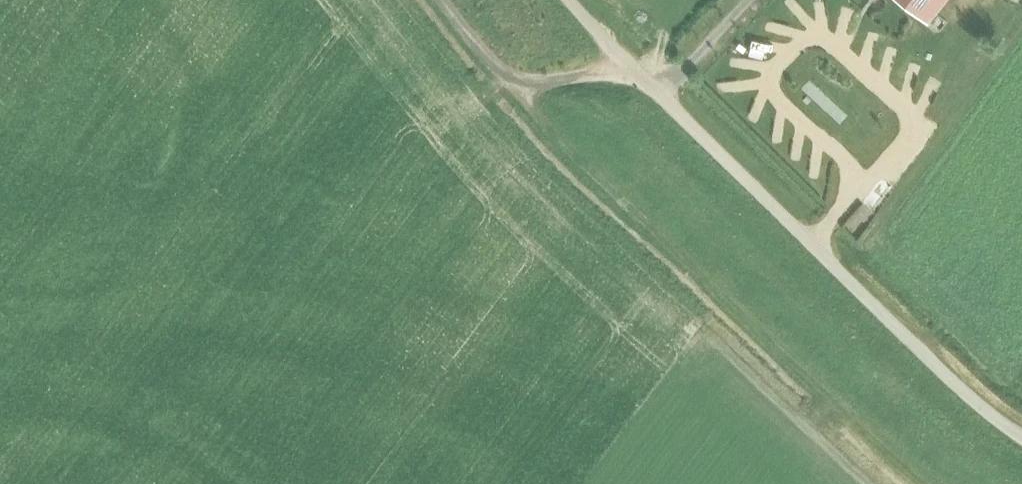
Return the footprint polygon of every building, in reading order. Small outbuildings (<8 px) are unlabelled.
[(818,15),(830,15),(830,0),(818,0),(818,15)] [(928,20),(935,11),(943,0),(903,0),(928,20)] [(767,29),(787,33),(790,23),(770,18),(767,29)] [(728,81),(729,95),(751,94),(750,80),(728,81)] [(815,151),(814,177),(829,177),(830,152),(815,151)] [(883,172),(869,196),(881,203),(896,180),(883,172)]
